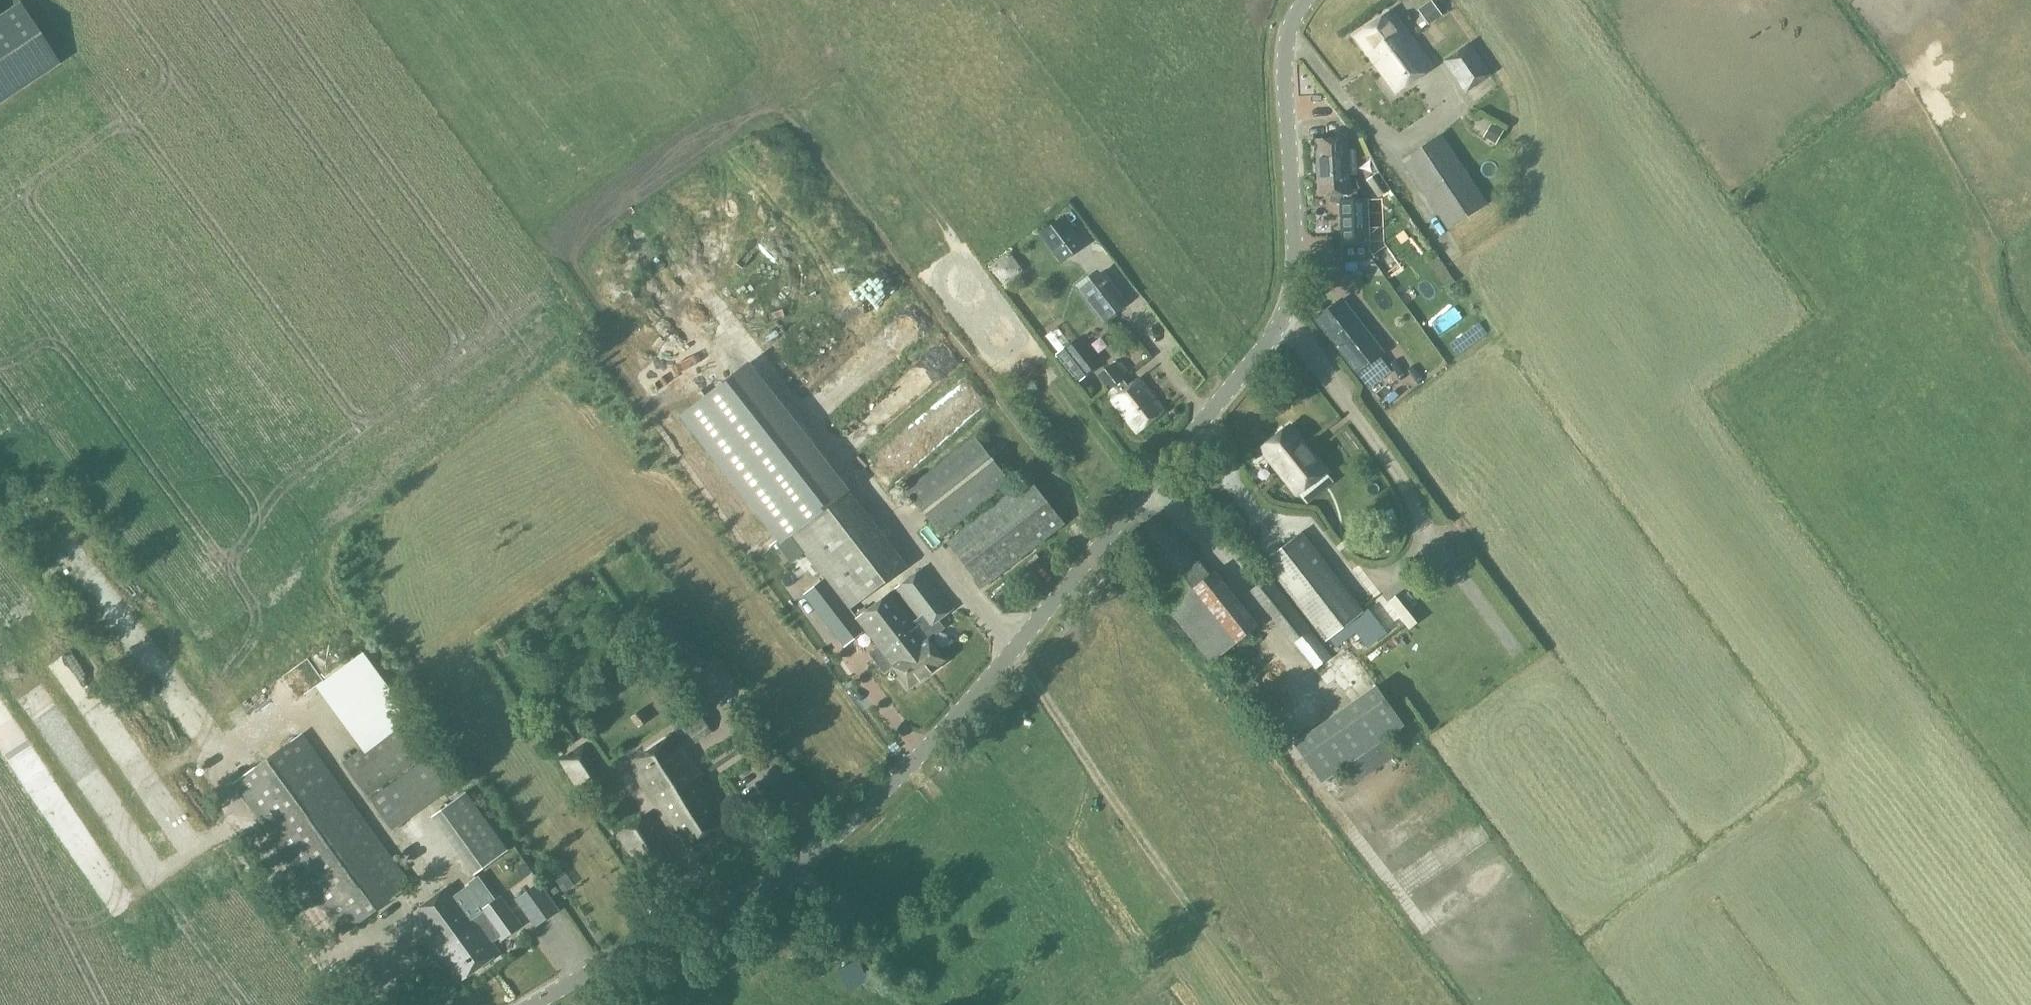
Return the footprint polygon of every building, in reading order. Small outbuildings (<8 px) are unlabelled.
[(59,64),(19,1),(0,13),(0,102),(59,64)] [(1431,22),(1442,15),(1433,1),(1422,8),(1431,22)] [(1390,10),(1356,36),(1398,92),(1432,66),(1390,10)] [(1444,62),(1466,93),(1493,75),(1470,43),(1444,62)] [(1504,130),(1492,123),(1485,136),(1497,143),(1504,130)] [(1488,202),(1443,134),(1402,160),(1448,230),(1488,202)] [(1356,149),(1348,150),(1347,137),(1317,139),(1319,176),(1349,174),(1349,167),(1357,166),(1356,149)] [(1350,193),(1349,174),(1319,176),(1320,196),(1331,196),(1332,204),(1341,203),(1344,245),(1371,243),(1368,198),(1359,199),(1358,192),(1350,193)] [(1367,181),(1379,198),(1390,190),(1379,174),(1367,181)] [(1058,227),(1073,246),(1088,234),(1074,215),(1058,227)] [(1456,282),(1438,257),(1429,263),(1447,289),(1456,282)] [(1082,289),(1107,321),(1127,305),(1103,273),(1082,289)] [(1388,355),(1342,297),(1314,319),(1359,378),(1362,375),(1388,355)] [(1104,347),(1116,342),(1111,330),(1099,334),(1104,347)] [(1055,352),(1079,383),(1095,371),(1070,340),(1055,352)] [(824,579),(849,610),(906,566),(748,363),(685,412),(783,538),(789,534),(824,579)] [(1116,388),(1121,394),(1112,401),(1137,434),(1165,412),(1139,380),(1131,386),(1125,379),(1126,378),(1114,363),(1098,376),(1111,392),(1116,388)] [(908,370),(881,397),(897,413),(924,387),(908,370)] [(927,416),(942,434),(982,402),(967,383),(927,416)] [(1326,472),(1290,427),(1262,450),(1298,495),(1326,472)] [(907,490),(943,536),(1012,482),(976,437),(907,490)] [(1029,478),(947,543),(983,588),(1066,524),(1029,478)] [(1210,575),(1195,555),(1198,552),(1159,518),(1133,547),(1171,582),(1158,596),(1212,664),(1259,627),(1215,570),(1210,575)] [(1301,534),(1265,562),(1327,642),(1363,615),(1301,534)] [(924,567),(898,587),(930,629),(956,609),(924,567)] [(1251,592),(1294,645),(1295,643),(1317,670),(1334,657),(1270,577),(1251,592)] [(854,616),(849,610),(824,579),(805,593),(835,631),(854,616)] [(857,619),(892,666),(909,688),(947,660),(930,637),(893,592),(857,619)] [(67,698),(85,686),(35,611),(17,623),(67,698)] [(1378,687),(1297,746),(1324,784),(1346,768),(1357,784),(1396,757),(1384,741),(1406,725),(1378,687)] [(695,708),(679,719),(695,742),(711,731),(695,708)] [(632,718),(640,728),(649,721),(641,711),(632,718)] [(368,797),(433,750),(408,716),(344,763),(368,797)] [(234,784),(266,828),(343,935),(413,885),(335,778),(303,734),(234,784)] [(674,735),(629,764),(657,807),(697,781),(695,778),(700,774),(674,735)] [(592,791),(608,778),(582,745),(565,758),(592,791)] [(437,752),(370,799),(392,830),(459,784),(437,752)] [(700,785),(697,781),(657,807),(685,850),(730,820),(705,782),(700,785)] [(433,817),(475,875),(478,873),(488,887),(518,865),(508,852),(510,851),(468,793),(433,817)] [(675,868),(640,816),(617,832),(653,884),(675,868)] [(735,835),(705,843),(716,886),(746,878),(735,835)] [(540,883),(517,899),(536,925),(558,909),(540,883)] [(452,887),(414,914),(461,980),(499,953),(493,944),(500,938),(501,940),(522,926),(501,897),(473,917),(452,887)] [(555,896),(561,892),(558,887),(551,892),(555,896)] [(842,970),(854,987),(871,975),(859,958),(842,970)]
